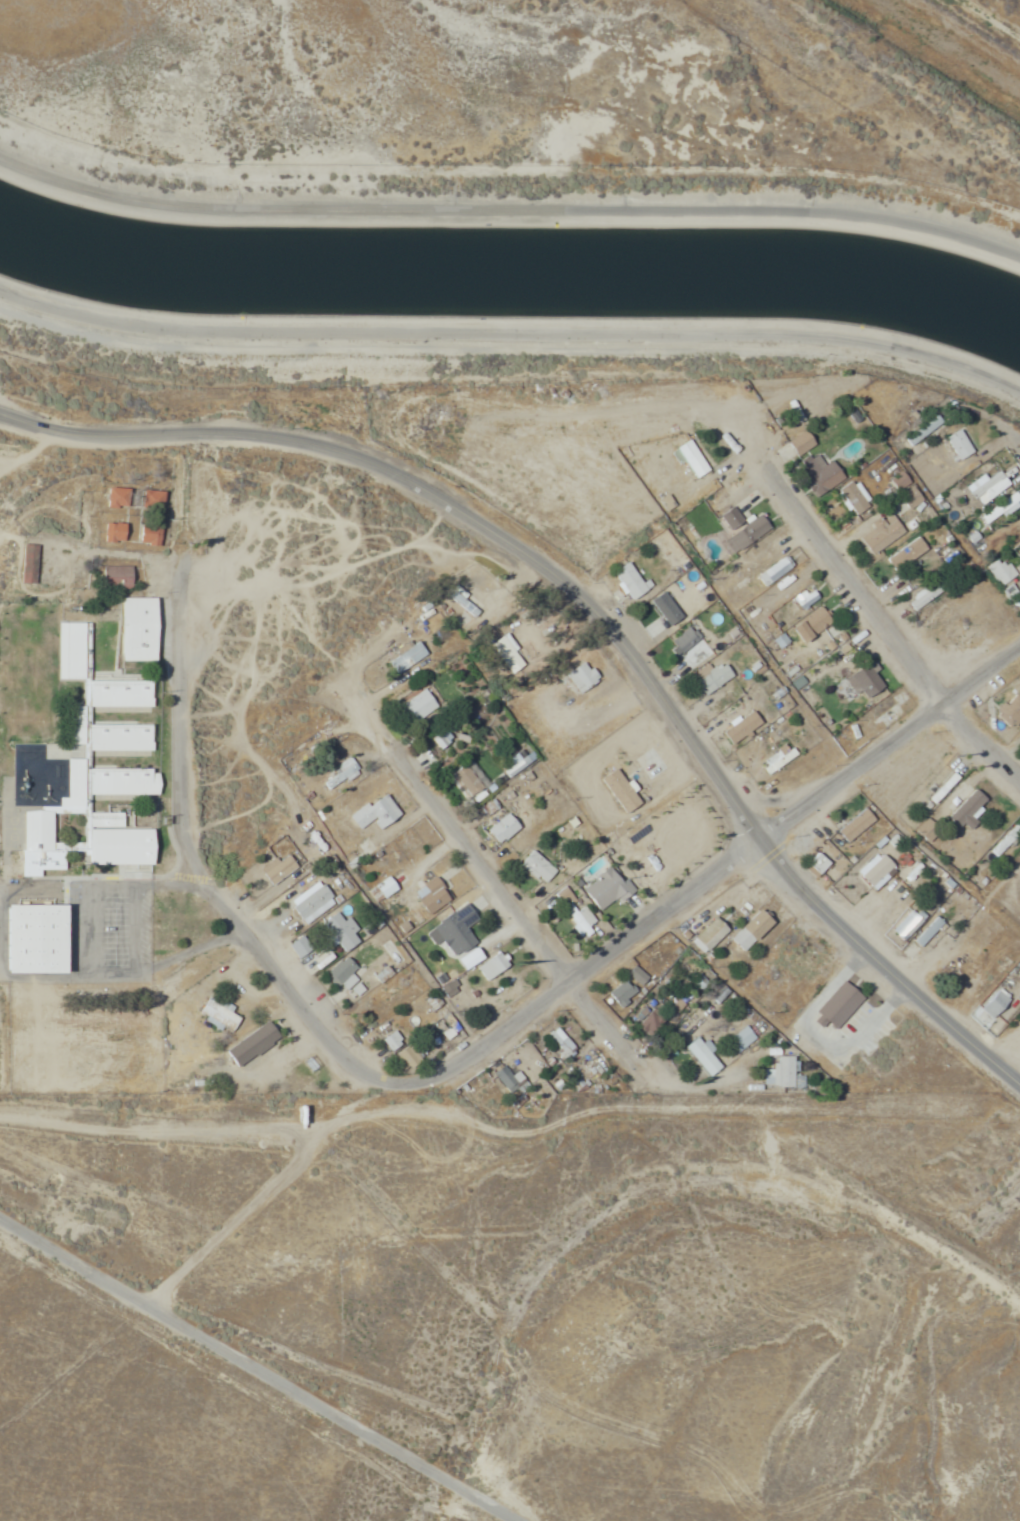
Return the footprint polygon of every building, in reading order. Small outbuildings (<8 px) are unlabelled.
[(902,440),(907,446),(933,427),(928,420),(902,440)] [(784,442),(793,457),(812,446),(803,430),(784,442)] [(954,462),(969,453),(956,430),(940,438),(954,462)] [(694,480),(708,472),(686,437),(672,446),(694,480)] [(816,471),(808,459),(794,468),(814,498),(841,480),(829,462),(816,471)] [(896,491),(906,483),(898,473),(888,481),(896,491)] [(834,495),(854,517),(869,504),(848,482),(834,495)] [(122,499),(119,487),(102,491),(106,508),(116,506),(115,500),(122,499)] [(903,502),(908,509),(919,500),(909,487),(897,497),(902,503),(903,502)] [(160,491),(138,491),(138,507),(160,507),(160,491)] [(977,515),(983,524),(1018,500),(1012,492),(977,515)] [(742,522),(730,507),(717,517),(730,532),(742,522)] [(859,535),(867,553),(901,537),(891,514),(868,524),(870,530),(859,535)] [(721,541),(731,555),(767,530),(758,516),(721,541)] [(122,543),(122,523),(101,523),(101,543),(122,543)] [(883,557),(891,571),(925,552),(917,538),(883,557)] [(18,583),(35,583),(35,546),(18,546),(18,583)] [(755,573),(760,585),(788,572),(782,560),(755,573)] [(608,573),(628,601),(643,590),(623,562),(608,573)] [(997,584),(1014,576),(1006,562),(990,570),(997,584)] [(128,589),(128,567),(100,567),(100,589),(128,589)] [(693,600),(678,576),(668,583),(683,606),(693,600)] [(906,605),(914,613),(940,588),(932,580),(906,605)] [(464,595),(451,586),(443,597),(472,618),(477,611),(461,600),(464,595)] [(816,600),(809,589),(783,604),(789,615),(816,600)] [(669,629),(677,621),(652,596),(635,614),(653,632),(663,622),(669,629)] [(152,599),(117,599),(117,661),(152,661),(152,599)] [(786,631),(798,646),(829,621),(817,606),(786,631)] [(85,809),(85,794),(154,795),(154,769),(86,768),(86,751),(147,751),(147,725),(85,724),(85,707),(106,708),(106,712),(146,713),(146,680),(86,679),(87,623),(54,622),(53,681),(79,681),(79,705),(63,705),(63,743),(44,742),(44,759),(62,759),(62,798),(56,798),(56,809),(85,809)] [(698,639),(688,626),(668,642),(678,655),(698,639)] [(485,646),(509,675),(524,663),(500,633),(485,646)] [(425,657),(417,643),(384,659),(392,674),(425,657)] [(561,675),(576,695),(595,680),(580,661),(561,675)] [(703,697),(730,677),(718,662),(692,682),(703,697)] [(844,680),(863,702),(883,684),(864,663),(844,680)] [(783,694),(767,670),(756,678),(771,701),(783,694)] [(431,707),(418,689),(396,705),(410,723),(431,707)] [(1013,694),(993,714),(1009,729),(1019,718),(1019,700),(1013,694)] [(901,715),(893,700),(860,718),(868,732),(901,715)] [(447,738),(437,727),(426,738),(436,749),(447,738)] [(758,759),(763,771),(795,759),(790,747),(758,759)] [(356,773),(347,757),(317,775),(326,790),(356,773)] [(485,785),(467,759),(443,775),(462,802),(485,785)] [(924,798),(931,804),(956,778),(949,772),(924,798)] [(985,802),(972,789),(947,814),(961,827),(985,802)] [(344,813),(353,830),(371,820),(375,828),(396,817),(383,793),(344,813)] [(844,843),(871,819),(860,807),(834,831),(844,843)] [(17,876),(36,877),(36,868),(60,868),(60,851),(81,851),(81,864),(147,865),(147,829),(119,828),(119,813),(82,812),(82,842),(47,842),(48,811),(18,810),(17,876)] [(482,829),(495,845),(516,828),(504,813),(482,829)] [(997,858),(1019,833),(1019,831),(1013,824),(988,850),(997,858)] [(872,844),(882,855),(899,840),(889,829),(872,844)] [(518,865),(542,885),(554,871),(530,850),(518,865)] [(802,867),(814,878),(826,864),(814,853),(802,867)] [(856,874),(872,890),(893,869),(876,853),(856,874)] [(285,854),(274,861),(269,854),(254,866),(269,886),(294,867),(285,854)] [(600,911),(615,896),(620,901),(631,890),(605,865),(579,891),(600,911)] [(394,889),(384,877),(371,887),(381,899),(394,889)] [(447,898),(430,877),(418,886),(423,893),(414,901),(426,915),(447,898)] [(332,902),(317,882),(287,904),(302,925),(332,902)] [(575,911),(567,902),(559,908),(582,938),(591,932),(586,926),(592,922),(580,907),(575,911)] [(57,973),(57,904),(0,904),(0,973),(57,973)] [(450,958),(473,943),(462,927),(473,920),(463,904),(430,925),(450,958)] [(890,934),(905,942),(920,915),(906,907),(890,934)] [(770,923),(756,910),(728,938),(741,952),(770,923)] [(346,917),(338,921),(334,913),(320,919),(336,952),(357,941),(346,917)] [(920,948),(941,923),(932,916),(911,941),(920,948)] [(690,941),(704,954),(726,932),(713,919),(690,941)] [(808,955),(812,951),(789,928),(773,943),(795,966),(807,954),(808,955)] [(474,967),(485,982),(509,964),(498,950),(474,967)] [(353,970),(342,957),(325,972),(350,1000),(361,990),(348,974),(353,970)] [(647,977),(632,966),(626,975),(641,986),(647,977)] [(636,993),(622,979),(606,995),(620,1009),(636,993)] [(860,999),(840,982),(814,1014),(834,1031),(860,999)] [(228,1013),(232,1008),(209,993),(196,1014),(230,1035),(239,1020),(228,1013)] [(649,1010),(634,1024),(647,1037),(661,1022),(649,1010)] [(445,1041),(458,1030),(447,1017),(434,1027),(445,1041)] [(277,1039),(264,1021),(222,1051),(234,1069),(277,1039)] [(562,1058),(573,1049),(555,1027),(544,1035),(562,1058)] [(726,1039),(735,1052),(753,1039),(745,1027),(726,1039)] [(388,1052),(400,1042),(391,1030),(378,1040),(388,1052)] [(681,1048),(707,1077),(720,1065),(693,1036),(681,1048)] [(791,1057),(773,1057),(773,1070),(762,1070),(762,1086),(791,1086),(791,1057)] [(492,1073),(504,1089),(512,1083),(501,1067),(492,1073)]
